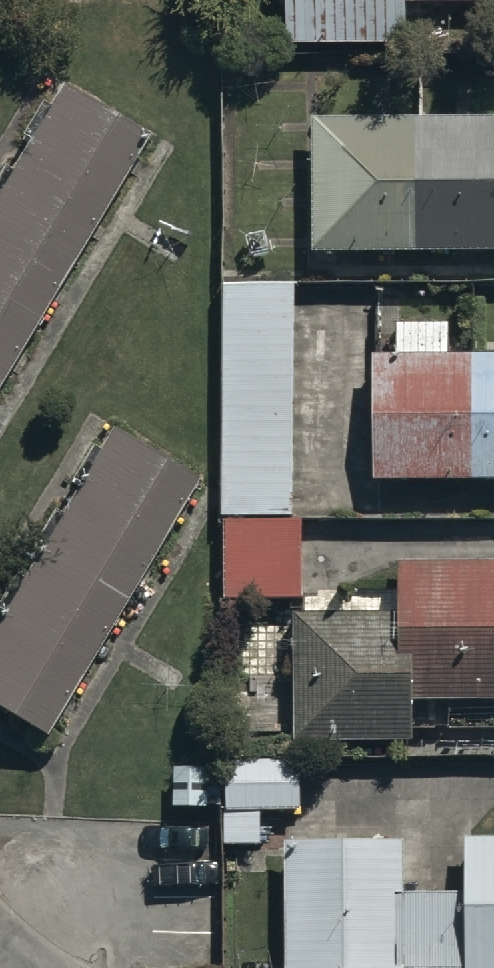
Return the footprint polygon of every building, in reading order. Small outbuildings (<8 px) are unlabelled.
[(287,28),(407,28),(407,0),(287,0),(287,28)] [(151,140),(66,89),(0,198),(0,388),(151,140)] [(315,111),(315,241),(493,241),(493,111),(315,111)] [(450,346),(450,316),(397,316),(397,347),(374,347),(374,471),(493,471),(493,346),(450,346)] [(47,732),(197,475),(113,426),(0,617),(0,705),(47,732)] [(414,694),(493,694),(493,555),(399,555),(399,607),(400,641),(413,641),(414,694)] [(400,641),(399,607),(295,607),(295,733),(414,733),(414,694),(413,641),(400,641)] [(299,808),(299,762),(175,762),(175,811),(220,812),(219,845),(261,845),(261,808),(299,808)] [(286,965),(464,964),(464,967),(493,967),(493,830),(466,830),(466,885),(404,886),(404,833),(283,834),(286,965)]
